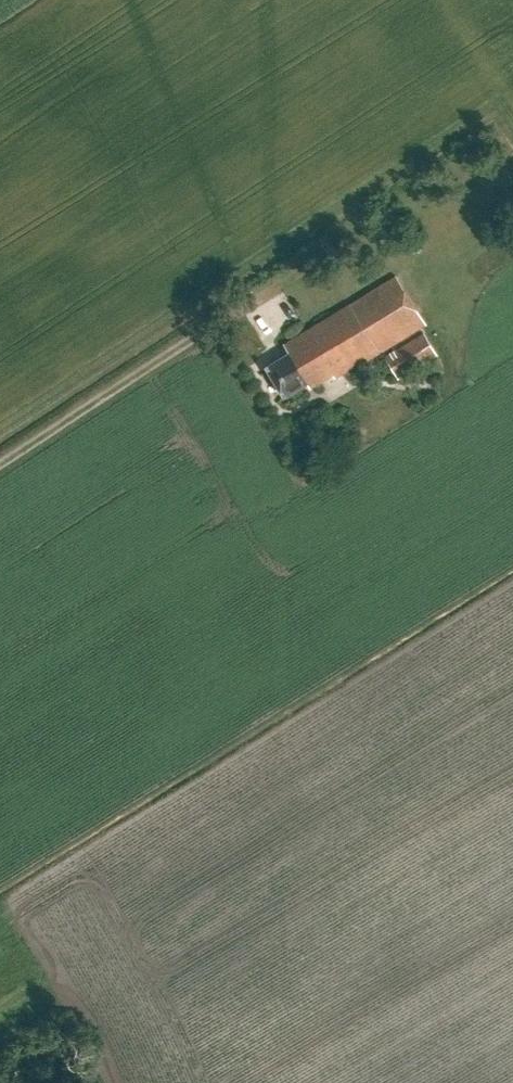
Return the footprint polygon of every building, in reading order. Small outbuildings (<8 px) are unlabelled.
[(268,369),(284,394),(286,397),(308,384),(311,389),(334,375),(336,378),(351,369),(351,371),(427,325),(397,277),(285,345),(291,355),(268,369)] [(399,380),(438,356),(425,333),(385,357),(399,380)]
